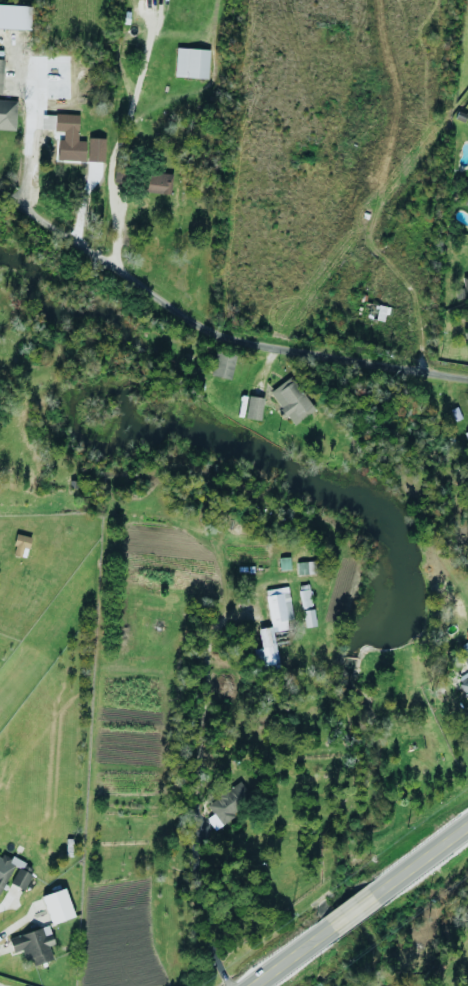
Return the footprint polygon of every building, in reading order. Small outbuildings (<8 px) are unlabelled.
[(31,6),(0,5),(0,28),(30,29),(31,6)] [(208,49),(175,48),(174,77),(207,78),(208,49)] [(16,101),(0,100),(0,128),(15,129),(16,101)] [(57,160),(84,161),(85,141),(77,140),(78,114),(55,114),(54,131),(64,131),(63,140),(58,140),(57,160)] [(87,161),(103,162),(104,138),(88,137),(87,161)] [(113,182),(122,183),(122,162),(114,162),(113,182)] [(169,195),(173,175),(145,171),(142,191),(169,195)] [(455,289),(457,298),(467,296),(467,276),(462,277),(464,287),(455,289)] [(359,317),(373,319),(385,321),(387,306),(362,302),(359,317)] [(210,376),(231,378),(234,354),(214,351),(210,376)] [(292,425),(314,409),(290,376),(268,392),(292,425)] [(245,418),(261,420),(262,397),(247,396),(245,418)] [(31,537),(16,533),(11,555),(21,557),(23,548),(27,550),(31,537)] [(280,570),(291,569),(290,557),(279,558),(280,570)] [(311,562),(296,562),(297,574),(312,574),(311,562)] [(297,586),(305,627),(316,625),(312,607),(307,584),(297,586)] [(273,632),(287,629),(286,621),(293,620),(287,586),(265,590),(270,626),(257,629),(260,647),(253,649),(256,666),(278,663),(273,632)] [(467,670),(467,641),(455,648),(467,670)] [(456,678),(467,699),(467,671),(456,678)] [(247,791),(238,780),(206,805),(212,814),(206,819),(215,831),(241,810),(234,801),(247,791)] [(23,869),(25,863),(3,853),(1,857),(0,857),(0,893),(13,865),(23,869)] [(31,874),(18,867),(10,883),(23,890),(31,874)] [(73,917),(64,888),(41,895),(50,924),(73,917)] [(24,948),(29,966),(52,959),(48,945),(53,944),(47,925),(8,938),(12,952),(24,948)]
